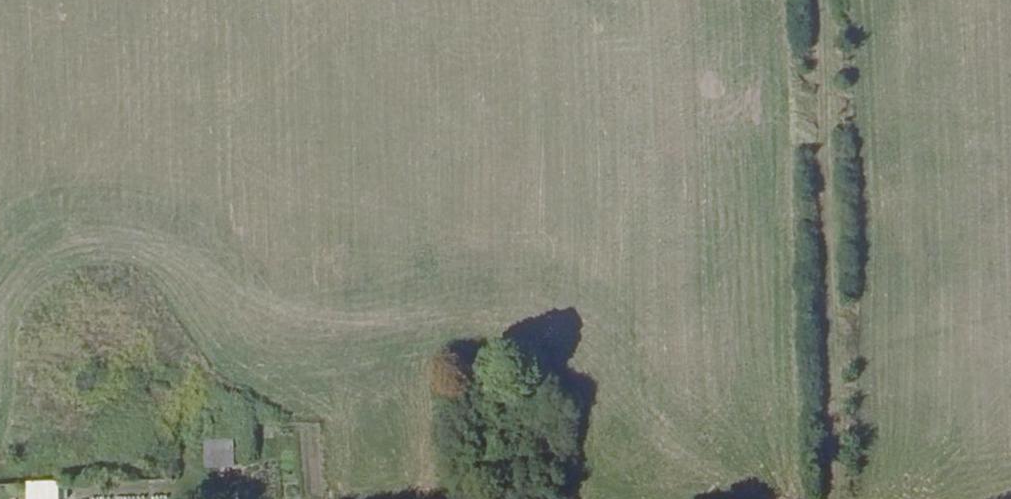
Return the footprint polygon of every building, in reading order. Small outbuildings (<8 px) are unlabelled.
[(203,469),(234,468),(233,439),(202,440),(203,469)]
